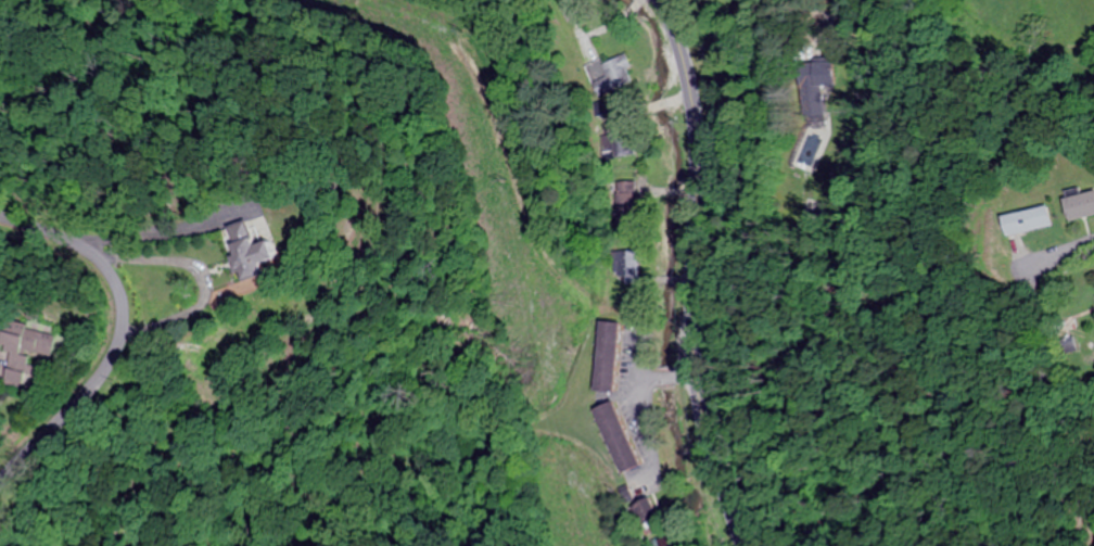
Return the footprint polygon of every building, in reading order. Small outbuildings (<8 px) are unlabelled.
[(1093,213),(1093,189),(1093,187),(1060,197),(1067,220),(1093,213)] [(1050,224),(1046,203),(1001,213),(1005,234),(1050,224)] [(239,277),(265,270),(262,261),(270,258),(259,219),(226,228),(239,277)] [(30,386),(30,353),(21,353),(21,331),(0,331),(0,386),(30,386)]
